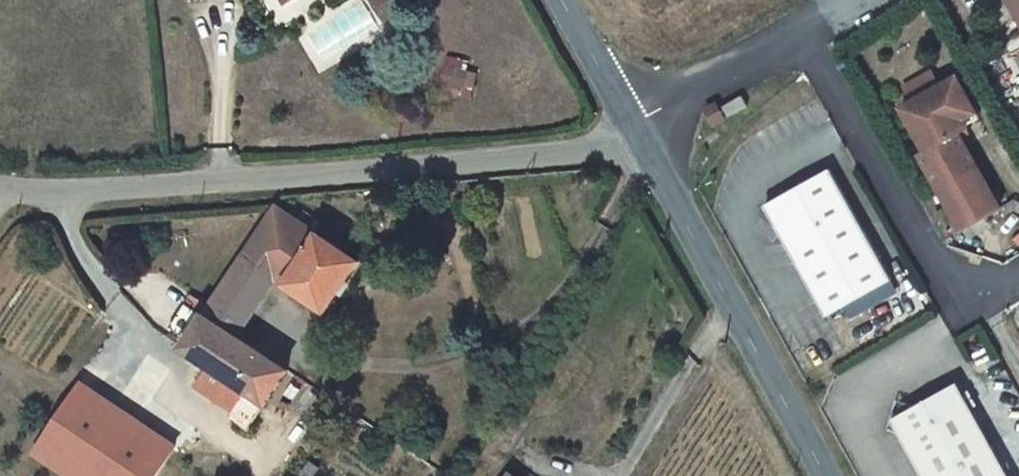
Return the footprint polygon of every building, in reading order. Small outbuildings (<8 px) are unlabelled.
[(379,23),(392,18),(385,0),(371,0),(379,23)] [(470,93),(476,60),(446,55),(440,87),(470,93)] [(980,112),(962,80),(908,109),(930,151),(924,154),(964,229),(1002,208),(961,133),(972,127),(967,118),(980,112)] [(750,106),(744,95),(724,106),(730,117),(750,106)] [(894,281),(832,172),(766,210),(828,319),(894,281)] [(245,258),(276,279),(324,309),(330,313),(363,263),(278,208),(245,258)] [(276,279),(245,258),(207,315),(236,335),(276,279)] [(183,341),(200,316),(188,308),(171,332),(183,341)] [(207,315),(184,351),(212,370),(200,389),(253,425),(291,372),(236,335),(207,315)] [(957,386),(892,421),(922,475),(1006,475),(957,386)] [(36,454),(67,475),(157,475),(163,468),(70,404),(36,454)]
